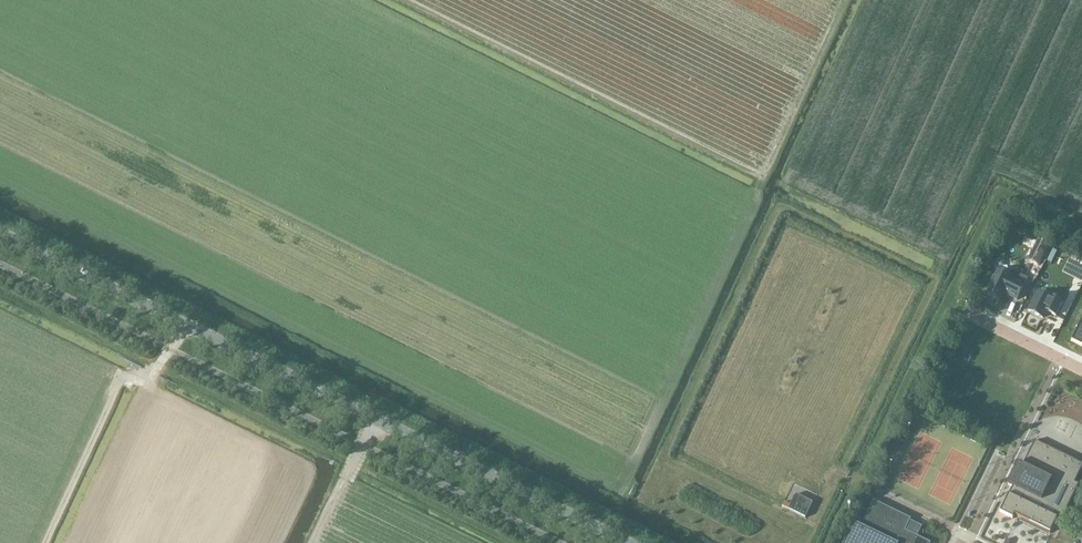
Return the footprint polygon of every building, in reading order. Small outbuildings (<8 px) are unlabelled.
[(1027,261),(1037,266),(1047,246),(1037,241),(1027,261)] [(990,286),(986,295),(999,301),(1003,293),(1016,300),(1023,286),(1026,279),(1011,271),(1009,276),(997,271),(994,279),(993,278),(989,285),(990,286)] [(1037,293),(1028,311),(1042,318),(1046,311),(1055,316),(1062,302),(1050,296),(1048,299),(1037,293)] [(1071,340),(1081,346),(1081,318),(1071,340)] [(1081,467),(1081,464),(1034,441),(1029,452),(1022,466),(1018,464),(1016,467),(1008,484),(1012,486),(997,516),(1010,522),(1012,519),(1015,521),(1048,537),(1058,515),(1062,517),(1078,485),(1074,483),(1081,467)] [(901,529),(905,522),(901,521),(904,515),(870,499),(857,525),(850,522),(840,542),(930,542),(901,529)]
